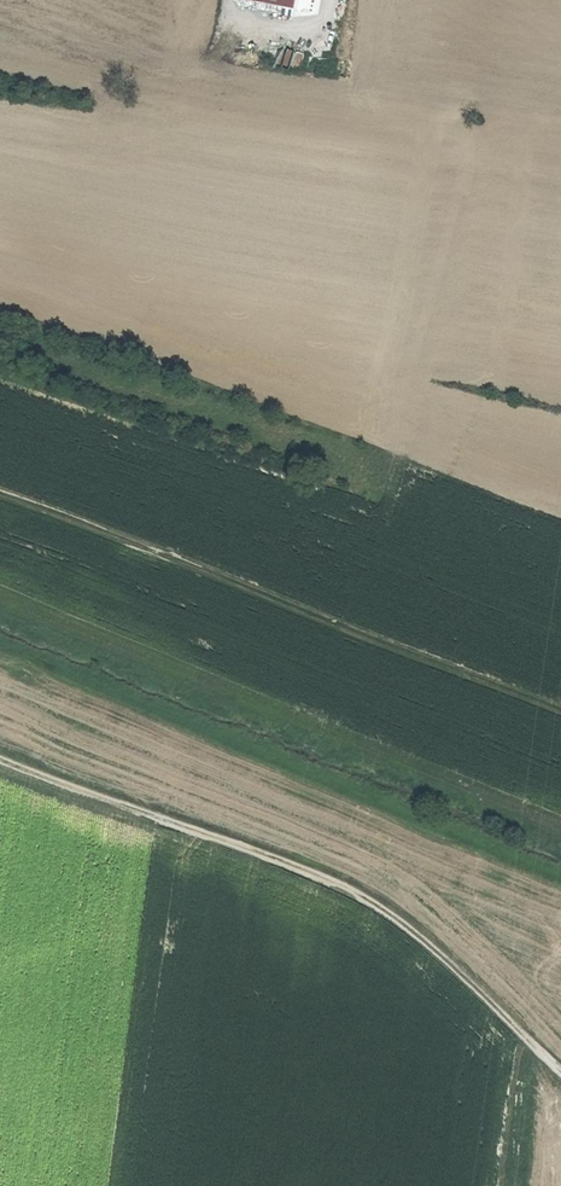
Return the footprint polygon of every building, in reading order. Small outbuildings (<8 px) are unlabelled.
[(239,1),(299,11),(301,0),(239,0),(239,1)]
